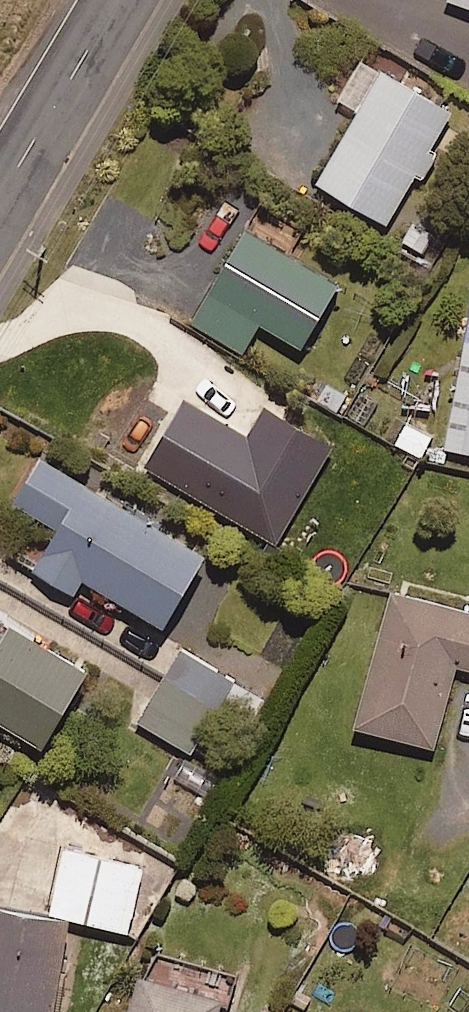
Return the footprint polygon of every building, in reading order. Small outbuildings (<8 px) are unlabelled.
[(316,172),(384,212),(411,166),(419,171),(437,140),(429,135),(450,98),(361,46),(336,90),(356,102),(316,172)] [(332,266),(235,214),(183,310),(239,341),(256,310),(296,332),(332,266)] [(468,443),(468,287),(443,438),(468,443)] [(116,447),(274,533),(328,433),(260,396),(244,426),(179,392),(166,416),(141,401),(116,447)] [(158,612),(199,538),(35,447),(9,492),(51,516),(27,559),(70,582),(78,567),(158,612)] [(382,575),(337,722),(417,747),(444,659),(468,666),(468,602),(382,575)] [(44,740),(87,663),(8,620),(4,626),(0,624),(0,716),(44,740)] [(137,717),(198,752),(240,678),(179,643),(137,717)] [(43,920),(112,936),(135,873),(40,852),(32,905),(45,907),(43,920)] [(0,902),(0,1011),(31,1011),(44,908),(0,902)] [(133,957),(118,1011),(208,1011),(217,979),(133,957)]
